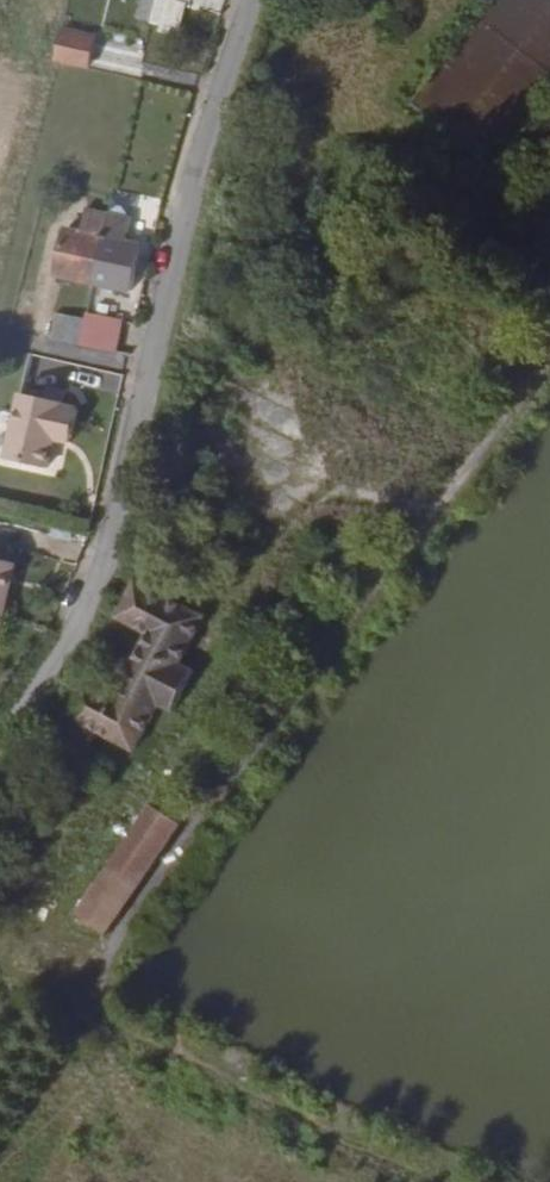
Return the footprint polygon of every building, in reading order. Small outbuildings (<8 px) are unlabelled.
[(160,0),(154,0),(149,23),(161,26),(166,1),(160,0)] [(187,7),(166,1),(161,26),(182,30),(187,7)] [(51,66),(88,67),(90,31),(52,30),(51,66)] [(106,279),(122,204),(98,198),(91,228),(69,223),(58,270),(106,279)] [(122,204),(106,279),(140,286),(149,241),(139,238),(146,210),(122,204)] [(136,322),(99,313),(97,321),(92,343),(129,351),(136,322)] [(97,321),(69,314),(64,336),(92,343),(97,321)] [(378,466),(426,402),(354,373),(318,419),(377,463),(378,466)] [(94,402),(36,389),(20,457),(62,467),(69,435),(71,426),(90,430),(94,402)] [(0,557),(0,612),(12,614),(23,562),(0,557)] [(214,618),(146,581),(127,614),(158,632),(127,690),(95,674),(47,759),(120,798),(136,766),(87,739),(97,720),(144,747),(168,703),(189,713),(208,673),(190,664),(214,618)] [(193,816),(163,797),(78,920),(107,939),(193,816)]
